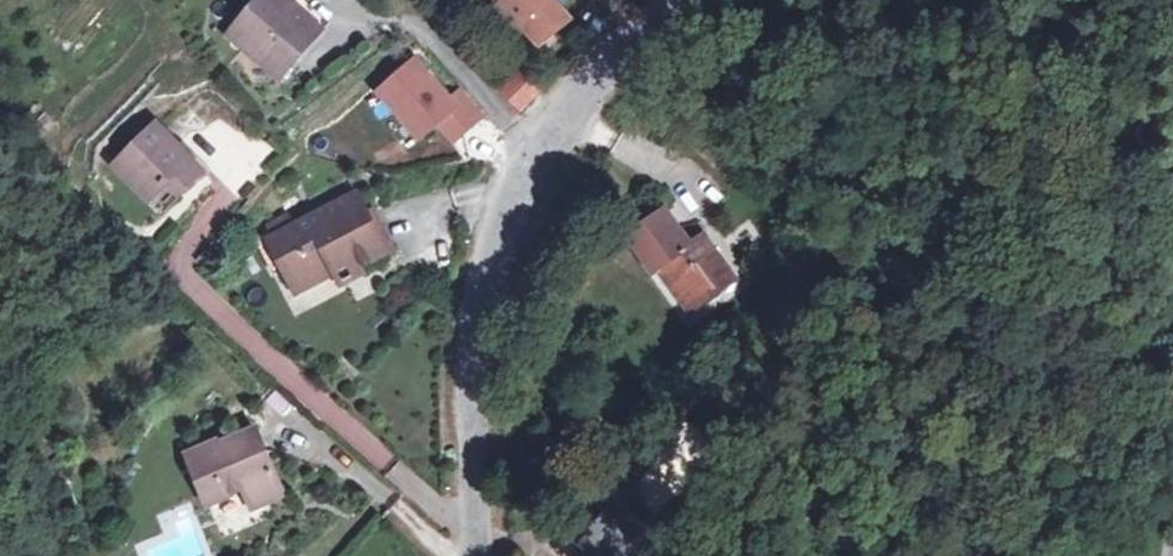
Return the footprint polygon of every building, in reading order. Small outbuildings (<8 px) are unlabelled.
[(231,34),(252,53),(278,76),(298,53),(317,31),(282,0),(261,0),(231,34)] [(539,44),(566,20),(547,0),(497,0),(539,44)] [(486,118),(459,84),(448,93),(416,54),(372,89),(416,144),(438,127),(452,145),(486,118)] [(535,86),(517,69),(499,88),(516,105),(535,86)] [(157,118),(112,157),(155,210),(201,171),(157,118)] [(285,216),(247,236),(267,270),(284,262),(300,290),(333,272),(356,261),(359,266),(385,252),(363,213),(354,195),(292,228),(285,216)] [(655,271),(665,264),(693,304),(729,278),(700,238),(688,246),(662,211),(625,238),(651,274),(655,271)] [(356,261),(333,272),(340,285),(363,274),(359,266),(356,261)] [(665,264),(655,271),(684,310),(693,304),(665,264)] [(257,431),(191,460),(208,506),(246,490),(253,508),(285,494),(257,431)] [(598,516),(577,543),(593,555),(628,555),(641,539),(603,509),(598,516)]
